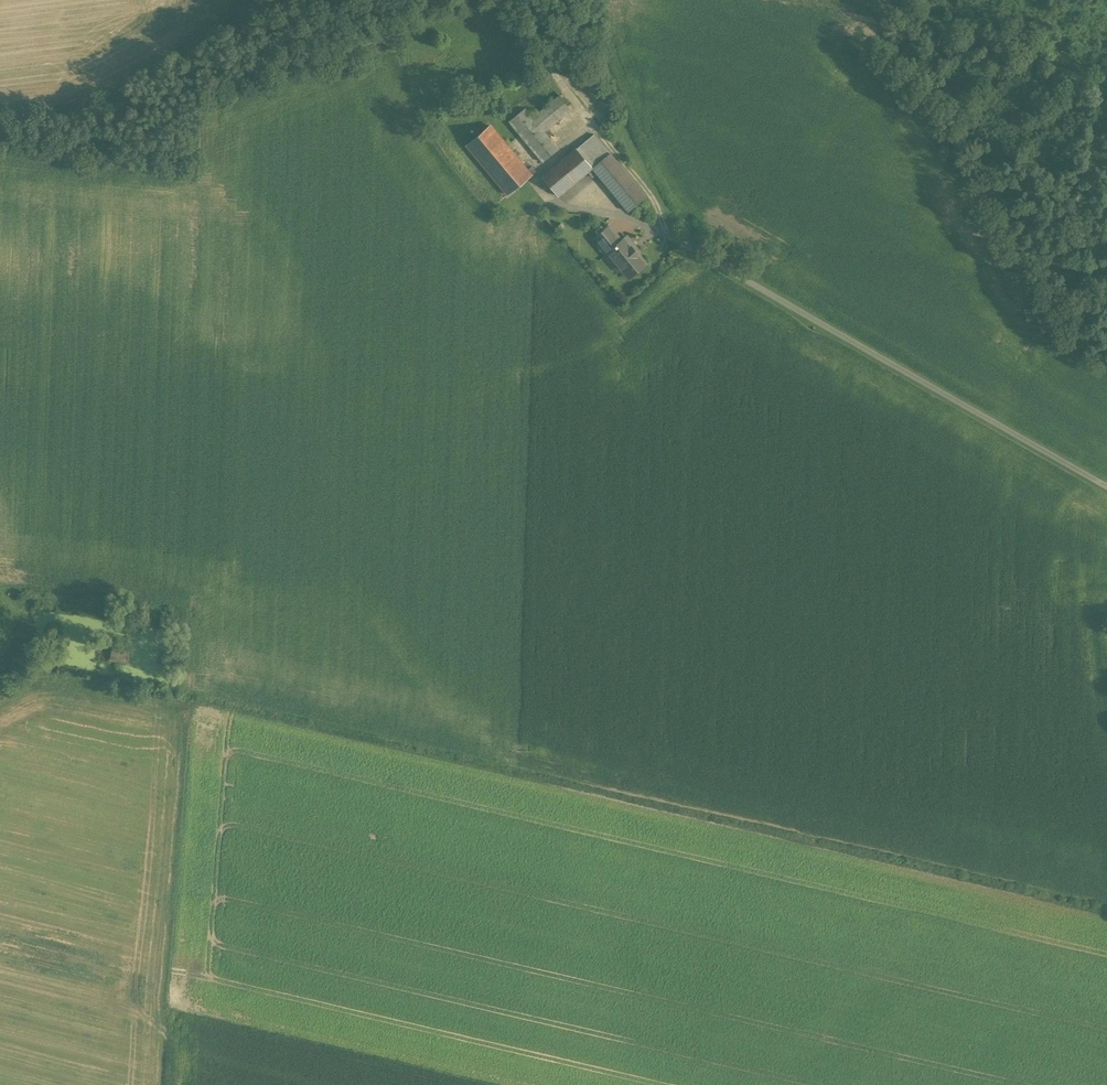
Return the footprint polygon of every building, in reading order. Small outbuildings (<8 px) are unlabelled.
[(531,118),(523,109),(508,122),(519,136),(542,162),(558,149),(542,132),(569,110),(557,96),(531,118)] [(507,146),(490,126),(467,146),(489,173),(513,153),(507,146)] [(598,129),(544,174),(559,192),(593,164),(631,209),(650,193),(598,129)] [(513,153),(489,173),(507,195),(531,175),(527,170),(513,153)] [(527,170),(531,175),(536,171),(532,166),(527,170)] [(626,237),(612,220),(595,234),(629,275),(650,257),(630,233),(626,237)]
